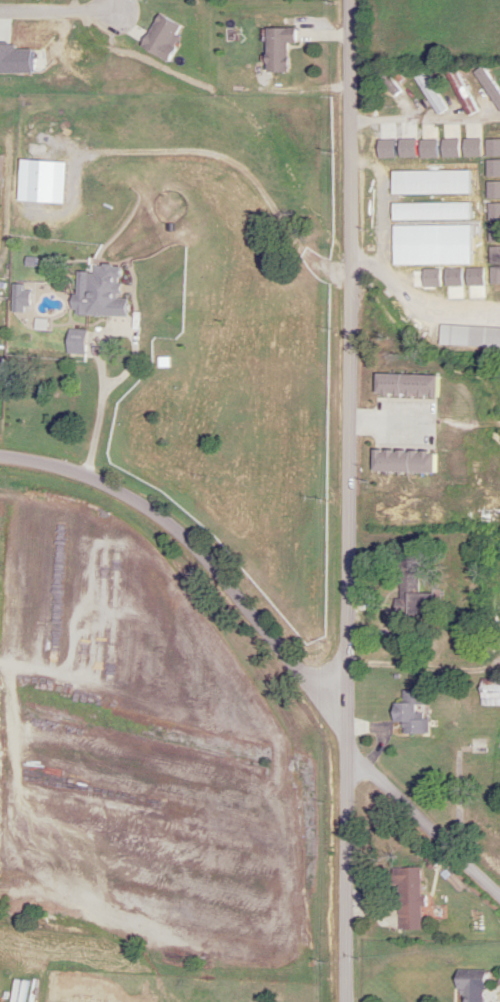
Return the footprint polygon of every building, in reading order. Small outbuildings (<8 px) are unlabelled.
[(136,45),(161,60),(181,29),(157,13),(136,45)] [(263,28),(263,71),(283,71),(283,42),(293,42),(293,28),(263,28)] [(124,298),(116,298),(116,265),(90,265),(90,274),(82,273),(82,316),(124,316),(124,298)] [(21,328),(19,361),(64,364),(64,354),(82,354),(83,330),(48,328),(48,314),(29,313),(28,328),(21,328)] [(499,348),(499,328),(438,326),(437,346),(499,348)] [(393,561),(393,579),(401,579),(401,590),(415,590),(415,571),(411,571),(411,561),(393,561)] [(426,734),(426,713),(416,713),(416,706),(422,706),(422,691),(401,690),(401,703),(390,703),(390,722),(401,722),(401,734),(426,734)] [(395,886),(396,930),(419,930),(419,868),(388,868),(388,886),(395,886)] [(28,981),(22,1001),(24,1001),(29,1001),(35,983),(28,981)]
